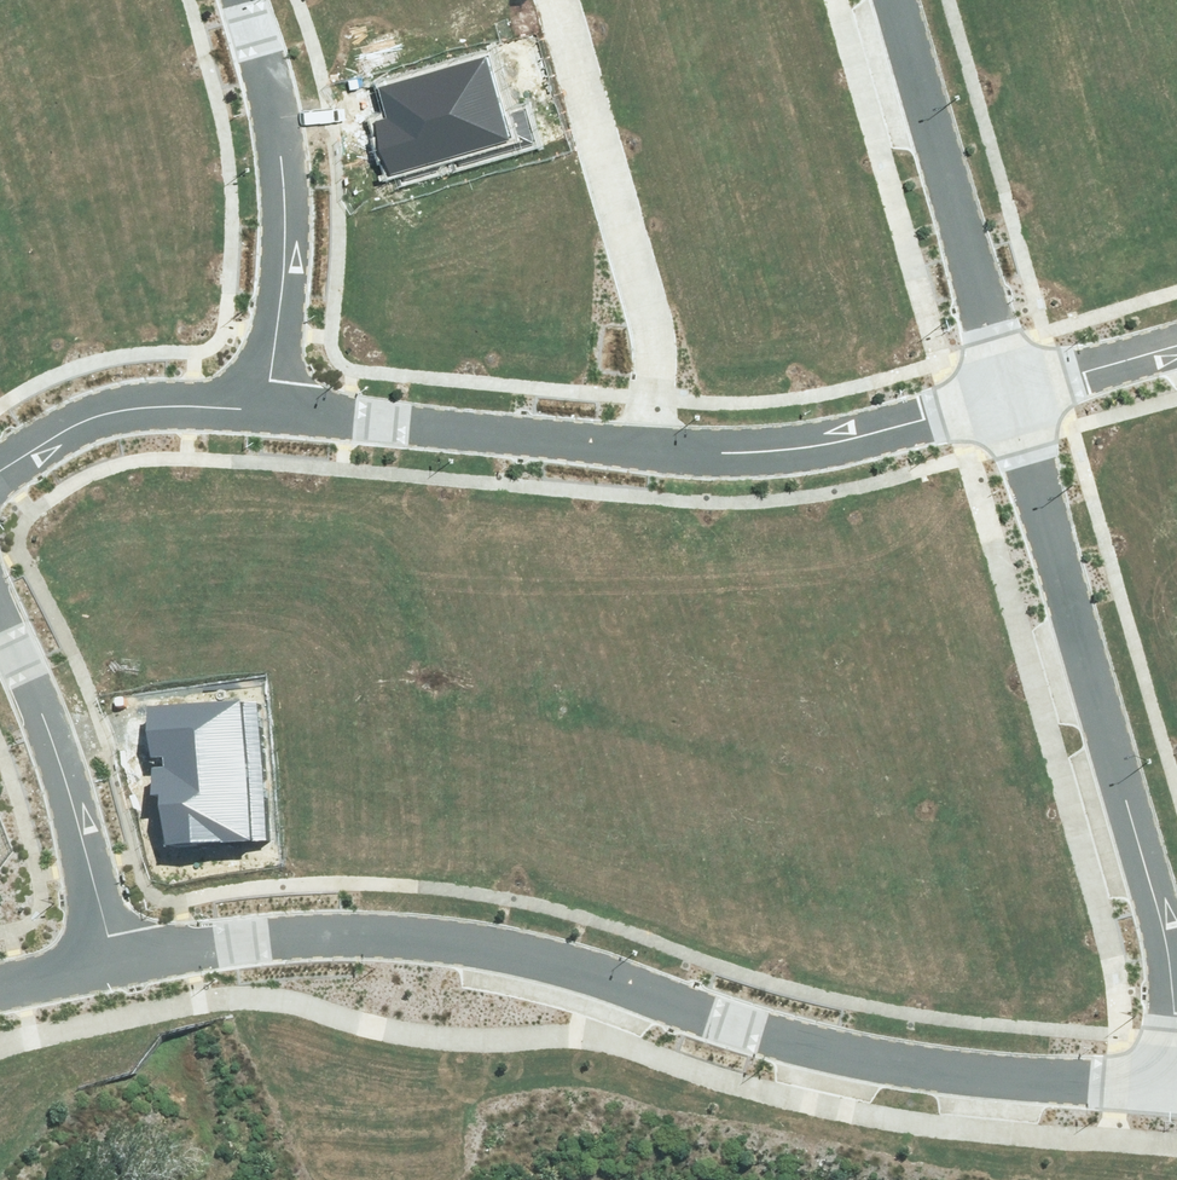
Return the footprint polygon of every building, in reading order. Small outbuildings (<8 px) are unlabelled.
[(374,122),(389,176),(456,157),(458,164),(530,144),(522,115),(505,120),(487,58),(380,88),(389,118),(374,122)] [(163,796),(166,850),(267,845),(259,705),(149,710),(154,797),(163,796)]
